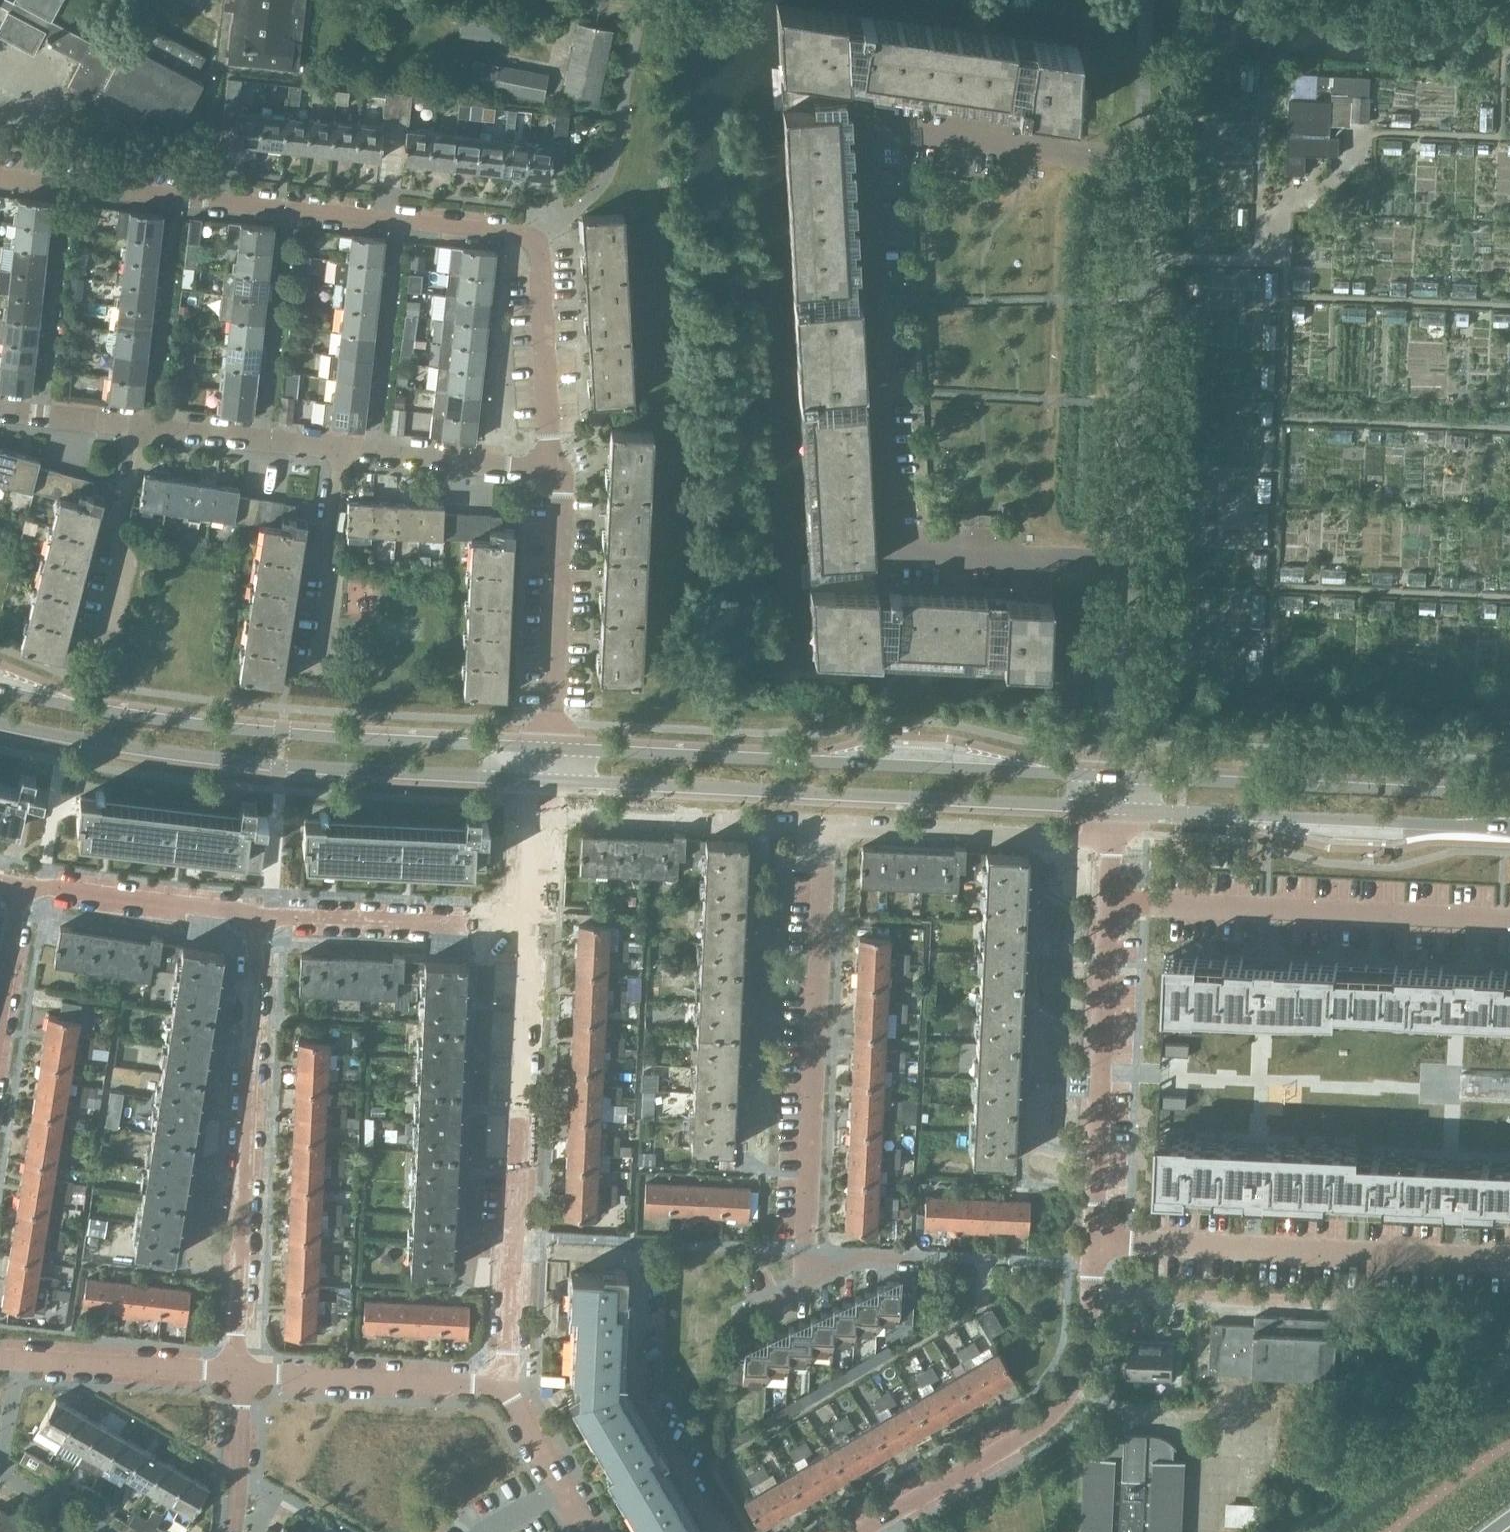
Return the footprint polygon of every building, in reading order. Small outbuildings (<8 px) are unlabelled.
[(8,10),(0,26),(0,36),(34,54),(41,41),(81,62),(68,88),(141,127),(149,112),(179,128),(203,84),(194,79),(205,58),(138,22),(128,41),(100,26),(92,43),(51,21),(62,0),(14,0),(13,2),(9,0),(0,0),(0,6),(8,10)] [(232,24),(231,24),(228,49),(229,49),(228,63),(243,65),(243,63),(291,69),(294,46),(301,47),(306,0),(235,0),(232,24)] [(1075,114),(1078,47),(777,5),(781,73),(849,83),(847,59),(863,61),(861,71),(1007,91),(1007,90),(1017,91),(1015,106),(1075,114)] [(507,27),(466,21),(464,38),(505,43),(507,27)] [(571,55),(569,69),(570,69),(564,101),(577,104),(577,105),(582,106),(582,105),(598,108),(598,106),(596,106),(611,32),(613,33),(613,32),(599,29),(599,28),(593,26),(593,27),(578,24),(577,26),(579,26),(573,56),(571,55)] [(544,75),(497,66),(494,79),(542,88),(544,75)] [(349,74),(338,72),(337,86),(348,87),(349,74)] [(1334,75),(1333,92),(1370,95),(1371,78),(1334,75)] [(225,105),(239,107),(242,80),(228,79),(225,105)] [(264,96),(276,97),(277,84),(266,83),(264,96)] [(288,98),(300,100),(302,87),(290,85),(288,98)] [(313,101),(324,102),(326,89),(314,88),(313,101)] [(337,104),(348,105),(350,92),(338,91),(337,104)] [(383,118),(396,119),(399,93),(386,91),(383,118)] [(399,93),(396,119),(410,121),(412,94),(399,93)] [(1371,97),(1352,96),(1351,120),(1370,121),(1371,97)] [(435,110),(447,111),(448,98),(436,97),(435,110)] [(1330,138),(1332,105),(1291,103),(1287,173),(1304,174),(1305,155),(1329,156),(1330,138)] [(460,104),(460,106),(458,117),(470,118),(472,105),(460,104)] [(483,120),(494,121),(496,108),(484,107),(483,120)] [(837,108),(783,111),(809,567),(876,563),(861,302),(846,302),(845,284),(847,284),(837,108)] [(507,122),(518,124),(520,111),(508,109),(507,122)] [(233,143),(259,146),(262,113),(237,110),(233,143)] [(259,146),(283,149),(286,116),(262,113),(259,146)] [(556,115),(553,141),(566,143),(569,117),(556,115)] [(286,116),(284,149),(307,151),(311,119),(286,116)] [(335,121),(311,119),(307,151),(331,154),(335,121)] [(359,124),(335,121),(331,154),(355,157),(359,124)] [(379,159),(383,127),(359,124),(355,157),(379,159)] [(432,132),(407,129),(403,162),(429,165),(432,132)] [(453,167),(457,135),(432,132),(429,165),(453,167)] [(453,167),(477,170),(481,137),(457,135),(453,167)] [(477,170),(501,173),(505,140),(481,137),(477,170)] [(1330,138),(1329,156),(1332,156),(1333,156),(1338,156),(1339,143),(1339,139),(1333,139),(1330,138)] [(505,140),(501,173),(525,175),(529,143),(505,140)] [(529,143),(525,175),(550,178),(554,145),(529,143)] [(19,199),(16,223),(50,227),(52,203),(19,199)] [(117,235),(128,236),(162,239),(164,215),(120,210),(117,235)] [(582,216),(584,253),(586,279),(627,276),(624,214),(582,216)] [(202,220),(190,219),(187,243),(200,244),(202,220)] [(230,222),(227,247),(238,248),(271,252),(274,227),(230,222)] [(50,227),(16,223),(14,247),(47,250),(50,227)] [(159,262),(162,239),(128,236),(126,259),(159,262)] [(382,264),(385,240),(352,236),(352,237),(340,236),(339,249),(350,250),(349,260),(382,264)] [(14,247),(11,270),(44,274),(47,250),(14,247)] [(449,271),(460,272),(493,276),(496,252),(452,247),(449,271)] [(238,248),(236,271),(269,275),(271,252),(238,248)] [(86,274),(88,258),(75,256),(73,272),(86,274)] [(157,286),(159,262),(126,259),(124,283),(157,286)] [(379,287),(382,264),(349,260),(338,259),(335,282),(379,287)] [(184,270),(184,272),(183,277),(182,286),(192,287),(194,269),(184,268),(184,270)] [(9,294),(42,297),(44,274),(11,270),(0,269),(0,293),(9,294)] [(236,271),(233,295),(266,298),(269,275),(236,271)] [(446,295),(457,296),(490,300),(493,276),(460,272),(449,271),(446,295)] [(409,290),(421,292),(422,276),(410,275),(409,290)] [(586,279),(589,340),(630,338),(627,276),(586,279)] [(377,311),(379,287),(335,282),(332,306),(344,307),(377,311)] [(124,283),(122,306),(155,309),(157,286),(124,283)] [(39,321),(42,297),(9,294),(6,317),(39,321)] [(233,295),(230,318),(263,322),(266,298),(233,295)] [(490,300),(457,296),(446,295),(444,318),(488,323),(490,300)] [(406,315),(418,316),(419,302),(408,301),(407,301),(406,315)] [(153,333),(155,309),(122,306),(120,330),(153,333)] [(374,334),(377,311),(344,307),(341,331),(374,334)] [(406,315),(403,338),(415,340),(418,317),(406,315)] [(39,321),(6,317),(0,317),(0,340),(3,341),(37,344),(39,321)] [(230,318),(228,342),(261,345),(263,322),(230,318)] [(488,323),(444,318),(441,342),(485,347),(488,323)] [(151,357),(153,333),(120,330),(117,353),(151,357)] [(341,331),(339,354),(372,358),(374,334),(341,331)] [(415,340),(403,338),(400,361),(412,363),(415,340)] [(630,338),(589,340),(592,402),(634,400),(630,338)] [(3,341),(1,364),(34,368),(37,344),(3,341)] [(228,342),(225,365),(258,369),(261,345),(228,342)] [(483,370),(485,347),(441,342),(438,365),(483,370)] [(117,353),(115,377),(148,380),(151,357),(117,353)] [(339,354),(336,378),(369,381),(372,358),(339,354)] [(1,364),(0,373),(0,390),(1,390),(1,389),(31,392),(34,368),(1,364)] [(225,365),(223,389),(256,392),(258,369),(225,365)] [(438,365),(436,389),(480,394),(483,370),(438,365)] [(148,380),(115,377),(113,402),(115,403),(115,401),(146,404),(148,380)] [(336,378),(333,401),(367,405),(369,381),(336,378)] [(256,392),(223,389),(220,414),(222,414),(223,413),(253,417),(256,392)] [(436,389),(433,412),(477,417),(480,394),(436,389)] [(367,405),(333,401),(331,426),(333,427),(333,426),(364,429),(367,405)] [(391,433),(403,434),(406,410),(394,409),(391,433)] [(477,417),(433,412),(430,436),(442,438),(441,439),(444,439),(444,438),(475,441),(477,417)] [(608,492),(650,493),(652,431),(622,430),(622,429),(615,429),(611,429),(608,492)] [(9,485),(17,453),(0,449),(0,482),(9,485)] [(33,491),(34,490),(33,490),(38,467),(40,459),(17,453),(9,485),(33,491)] [(34,490),(44,493),(50,470),(38,467),(33,490),(34,490)] [(44,493),(55,496),(61,473),(50,470),(44,493)] [(164,510),(169,477),(170,472),(159,470),(159,476),(145,474),(140,507),(164,510)] [(61,473),(55,496),(60,497),(60,496),(67,498),(73,476),(61,473)] [(73,476),(67,498),(79,501),(84,484),(85,479),(73,476)] [(164,510),(188,514),(192,481),(169,477),(164,510)] [(192,481),(188,514),(187,518),(201,520),(201,516),(211,517),(216,485),(217,479),(206,477),(205,483),(192,481)] [(60,497),(21,647),(63,658),(104,497),(92,494),(92,486),(84,484),(79,501),(60,497)] [(235,521),(238,496),(240,488),(216,485),(211,517),(235,521)] [(608,492),(605,553),(647,555),(650,493),(608,492)] [(236,520),(246,522),(250,498),(238,496),(235,521),(236,521),(236,520)] [(246,522),(258,524),(262,500),(250,498),(246,522)] [(258,524),(263,524),(270,525),(273,502),(262,500),(258,524)] [(347,534),(371,535),(373,502),(349,500),(347,534)] [(273,502),(270,525),(282,527),(285,508),(286,504),(273,502)] [(371,535),(395,536),(397,503),(373,502),(371,535)] [(998,502),(998,516),(1013,516),(1014,507),(1012,507),(1012,503),(998,502)] [(395,536),(419,537),(420,504),(397,503),(395,536)] [(419,537),(443,538),(444,513),(445,505),(420,504),(419,537)] [(294,510),(285,508),(282,527),(263,524),(240,677),(282,684),(307,520),(294,518),(294,510)] [(444,538),(455,539),(456,514),(444,513),(443,538),(444,538)] [(455,539),(466,539),(467,514),(456,514),(455,539)] [(466,539),(471,539),(471,538),(478,538),(479,515),(467,514),(466,539)] [(479,515),(478,538),(491,539),(492,520),(492,515),(479,515)] [(514,530),(502,529),(500,521),(492,520),(491,539),(478,538),(471,538),(471,539),(464,693),(506,695),(514,530)] [(605,553),(602,614),(644,616),(647,555),(605,553)] [(1051,601),(810,590),(814,657),(1048,668),(1051,601)] [(602,614),(601,650),(599,677),(630,678),(630,679),(637,679),(641,679),(644,616),(602,614)] [(18,828),(24,804),(29,805),(31,796),(43,799),(45,790),(33,787),(35,775),(22,772),(17,792),(0,788),(0,824),(18,828)] [(80,822),(79,838),(219,854),(217,866),(244,869),(248,833),(253,833),(256,803),(242,802),(240,821),(100,805),(100,800),(95,799),(96,788),(82,787),(78,822),(80,822)] [(471,842),(330,836),(331,830),(311,829),(310,854),(312,854),(312,870),(479,878),(480,853),(485,853),(486,823),(472,822),(471,842)] [(704,866),(706,839),(685,838),(685,833),(674,832),(673,838),(582,833),(580,871),(677,875),(677,865),(704,866)] [(704,866),(703,903),(744,906),(745,879),(750,879),(750,870),(746,869),(747,841),(706,839),(704,866)] [(985,879),(986,853),(965,852),(965,846),(955,846),(954,851),(862,847),(860,884),(957,889),(958,878),(985,879)] [(983,914),(1025,917),(1026,892),(1030,892),(1031,883),(1026,882),(1027,855),(986,852),(986,853),(985,879),(983,914)] [(743,932),(744,906),(703,903),(699,967),(741,969),(742,942),(747,942),(747,933),(743,932)] [(1025,917),(983,914),(980,980),(1021,982),(1023,956),(1027,955),(1028,946),(1023,945),(1025,917)] [(578,923),(577,948),(608,950),(609,924),(578,923)] [(178,972),(183,947),(162,944),(163,937),(152,936),(151,941),(60,926),(54,964),(150,979),(152,968),(178,972)] [(859,937),(858,962),(889,963),(890,938),(859,937)] [(183,947),(178,972),(172,1010),(214,1017),(218,990),(222,990),(224,981),(219,979),(224,953),(183,946),(183,947)] [(577,948),(576,972),(607,974),(608,950),(577,948)] [(424,987),(425,961),(404,960),(404,954),(393,953),(393,959),(301,954),(300,992),(396,996),(397,986),(424,987)] [(1164,1012),(1196,1014),(1196,1012),(1336,1019),(1336,1011),(1509,1019),(1509,971),(1167,955),(1164,1012)] [(424,987),(422,1027),(463,1029),(465,1001),(469,1000),(470,991),(465,990),(467,962),(425,960),(425,961),(424,987)] [(858,962),(857,986),(888,988),(889,963),(858,962)] [(696,1030),(738,1032),(739,1006),(744,1005),(744,996),(740,995),(741,969),(699,967),(696,1030)] [(607,974),(576,972),(575,997),(606,998),(607,974)] [(1020,1008),(1021,982),(980,980),(977,1044),(1018,1045),(1020,1019),(1024,1018),(1024,1009),(1020,1008)] [(857,986),(855,1011),(886,1012),(888,988),(857,986)] [(605,1023),(606,998),(575,997),(574,1021),(605,1023)] [(60,1017),(79,1020),(82,1004),(62,1001),(60,1017)] [(172,1010),(162,1076),(203,1082),(214,1017),(172,1010)] [(855,1011),(854,1035),(885,1036),(886,1012),(855,1011)] [(45,1040),(76,1045),(79,1020),(60,1017),(49,1015),(45,1040)] [(574,1021),(572,1046),(604,1047),(605,1023),(574,1021)] [(419,1087),(460,1088),(461,1088),(462,1064),(466,1063),(467,1054),(462,1053),(463,1029),(422,1027),(419,1087)] [(738,1032),(696,1030),(693,1094),(735,1096),(736,1069),(741,1068),(741,1059),(737,1058),(738,1032)] [(854,1035),(853,1059),(884,1061),(885,1036),(854,1035)] [(76,1045),(45,1040),(41,1064),(72,1069),(76,1045)] [(297,1065),(328,1067),(330,1042),(298,1040),(297,1065)] [(1190,1043),(1166,1042),(1165,1054),(1189,1056),(1190,1043)] [(974,1107),(1015,1108),(1017,1082),(1021,1081),(1021,1072),(1017,1071),(1018,1045),(977,1044),(974,1107)] [(602,1071),(604,1047),(572,1046),(571,1070),(602,1071)] [(853,1059),(852,1084),(883,1085),(884,1061),(853,1059)] [(41,1064),(37,1088),(68,1093),(72,1069),(41,1064)] [(328,1067),(297,1065),(296,1090),(327,1091),(328,1067)] [(601,1096),(602,1071),(571,1070),(570,1094),(601,1096)] [(1461,1097),(1509,1099),(1509,1075),(1462,1073),(1461,1097)] [(162,1076),(152,1137),(193,1143),(203,1082),(162,1076)] [(852,1084),(851,1108),(882,1110),(883,1085),(852,1084)] [(457,1154),(460,1088),(419,1087),(416,1152),(457,1154)] [(37,1088),(33,1112),(64,1117),(68,1093),(37,1088)] [(296,1090),(295,1114),(326,1115),(327,1091),(296,1090)] [(600,1120),(601,1096),(570,1094),(569,1119),(600,1120)] [(735,1096),(693,1094),(691,1147),(732,1149),(733,1132),(737,1131),(738,1122),(733,1121),(735,1096)] [(1188,1095),(1163,1094),(1163,1107),(1187,1108),(1188,1095)] [(1014,1134),(1015,1108),(974,1107),(971,1160),(1013,1162),(1013,1145),(1018,1144),(1018,1135),(1014,1134)] [(851,1108),(850,1132),(881,1134),(882,1110),(851,1108)] [(29,1136),(60,1141),(64,1117),(33,1112),(29,1136)] [(294,1138),(325,1140),(326,1115),(295,1114),(294,1138)] [(569,1119),(568,1143),(599,1144),(600,1120),(569,1119)] [(850,1132),(849,1157),(880,1158),(881,1134),(850,1132)] [(60,1141),(29,1136),(26,1160),(56,1165),(60,1141)] [(1155,1194),(1509,1210),(1509,1162),(1360,1155),(1360,1147),(1190,1140),(1190,1138),(1158,1136),(1155,1194)] [(152,1137),(143,1197),(184,1204),(193,1143),(152,1137)] [(293,1163),(324,1164),(325,1140),(294,1138),(293,1163)] [(598,1169),(599,1144),(568,1143),(567,1167),(598,1169)] [(416,1152),(413,1215),(454,1218),(457,1154),(416,1152)] [(849,1157),(847,1181),(879,1183),(880,1158),(849,1157)] [(26,1160),(22,1184),(53,1189),(56,1165),(26,1160)] [(291,1187),(323,1189),(324,1164),(293,1163),(291,1187)] [(597,1193),(598,1169),(567,1167),(566,1192),(597,1193)] [(846,1206),(877,1207),(879,1183),(847,1181),(846,1206)] [(657,1214),(671,1215),(672,1184),(646,1183),(644,1216),(657,1217),(657,1214)] [(22,1184),(18,1209),(49,1213),(53,1189),(22,1184)] [(684,1218),(696,1219),(698,1186),(672,1184),(671,1215),(684,1215),(684,1218)] [(709,1217),(722,1217),(724,1187),(698,1186),(696,1219),(709,1220),(709,1217)] [(290,1211),(321,1213),(323,1189),(291,1187),(290,1211)] [(724,1187),(722,1217),(735,1218),(735,1221),(748,1222),(750,1189),(724,1187)] [(597,1193),(566,1192),(564,1217),(596,1218),(597,1193)] [(937,1228),(951,1228),(952,1198),(926,1197),(924,1230),(937,1231),(937,1228)] [(143,1198),(134,1250),(175,1257),(184,1204),(143,1198)] [(964,1232),(976,1233),(978,1200),(952,1198),(951,1228),(964,1229),(964,1232)] [(989,1230),(1002,1231),(1004,1201),(978,1200),(976,1233),(989,1233),(989,1230)] [(1004,1201),(1002,1231),(1015,1231),(1015,1235),(1028,1235),(1030,1202),(1004,1201)] [(877,1207),(846,1206),(845,1231),(876,1232),(877,1207)] [(49,1213),(18,1209),(14,1233),(45,1238),(49,1213)] [(290,1211),(289,1236),(320,1237),(321,1213),(290,1211)] [(452,1270),(454,1218),(413,1215),(410,1268),(452,1270)] [(14,1233),(10,1257),(41,1262),(45,1238),(14,1233)] [(319,1262),(320,1237),(289,1236),(288,1260),(319,1262)] [(10,1257),(6,1281),(37,1286),(41,1262),(10,1257)] [(287,1285),(318,1286),(319,1262),(288,1260),(287,1285)] [(558,1324),(566,1324),(566,1332),(574,1333),(572,1376),(617,1378),(620,1309),(614,1308),(615,1294),(625,1294),(626,1269),(615,1269),(614,1275),(571,1273),(569,1307),(559,1307),(559,1308),(561,1308),(560,1323),(558,1323),(558,1324)] [(96,1310),(110,1312),(113,1282),(87,1279),(83,1312),(96,1313),(96,1310)] [(37,1286),(6,1281),(3,1306),(45,1313),(49,1288),(37,1286)] [(123,1316),(135,1318),(139,1285),(113,1282),(110,1312),(123,1313),(123,1316)] [(887,1282),(886,1287),(877,1286),(876,1293),(876,1322),(912,1324),(914,1294),(899,1294),(900,1283),(887,1282)] [(148,1316),(161,1318),(164,1288),(139,1285),(135,1318),(147,1319),(148,1316)] [(287,1285),(286,1309),(317,1310),(318,1286),(287,1285)] [(164,1288),(161,1318),(174,1319),(174,1322),(187,1323),(191,1290),(164,1288)] [(876,1322),(876,1293),(864,1292),(864,1297),(854,1296),(854,1303),(854,1333),(876,1334),(876,1322)] [(377,1332),(390,1332),(392,1302),(365,1301),(363,1334),(376,1335),(377,1332)] [(403,1336),(416,1337),(417,1304),(392,1302),(390,1332),(403,1333),(403,1336)] [(854,1333),(854,1303),(842,1302),(842,1307),(832,1306),(832,1313),(832,1343),(854,1344),(854,1333)] [(428,1334),(442,1335),(443,1305),(417,1304),(416,1337),(428,1337),(428,1334)] [(443,1305),(442,1335),(455,1336),(455,1339),(468,1339),(470,1306),(443,1305)] [(976,1317),(988,1337),(1003,1329),(991,1308),(976,1317)] [(317,1310),(286,1309),(284,1334),(315,1335),(317,1310)] [(832,1343),(832,1313),(820,1312),(820,1317),(810,1317),(810,1323),(810,1353),(831,1354),(832,1343)] [(1256,1316),(1256,1325),(1212,1323),(1210,1372),(1253,1374),(1336,1378),(1338,1335),(1333,1335),(1333,1319),(1256,1316)] [(810,1353),(810,1323),(798,1322),(798,1327),(788,1327),(788,1333),(788,1363),(809,1364),(810,1353)] [(788,1363),(788,1333),(776,1333),(776,1337),(766,1337),(766,1343),(766,1373),(787,1374),(788,1363)] [(1152,1340),(1130,1339),(1128,1378),(1151,1379),(1152,1340)] [(1152,1340),(1151,1379),(1174,1380),(1175,1341),(1152,1340)] [(766,1373),(766,1343),(754,1343),(754,1348),(744,1347),(743,1355),(729,1354),(727,1383),(765,1385),(766,1373)] [(888,1345),(875,1353),(880,1362),(893,1354),(888,1345)] [(998,1352),(976,1364),(992,1391),(1014,1378),(998,1352)] [(862,1361),(867,1370),(880,1362),(875,1353),(862,1361)] [(976,1364),(955,1377),(971,1404),(992,1391),(976,1364)] [(843,1372),(830,1379),(835,1388),(848,1380),(843,1372)] [(955,1377),(934,1389),(950,1416),(971,1404),(955,1377)] [(817,1387),(822,1396),(835,1388),(830,1379),(817,1387)] [(567,1392),(613,1468),(607,1471),(643,1531),(695,1531),(646,1449),(651,1446),(616,1387),(579,1385),(567,1392)] [(934,1389),(913,1401),(929,1428),(950,1416),(934,1389)] [(798,1398),(786,1405),(791,1414),(803,1407),(798,1398)] [(40,1427),(62,1440),(78,1411),(56,1399),(49,1412),(48,1411),(45,1416),(46,1416),(40,1427)] [(929,1428),(913,1401),(892,1414),(908,1441),(929,1428)] [(772,1413),(778,1422),(791,1414),(786,1405),(772,1413)] [(78,1411),(62,1440),(56,1450),(78,1463),(84,1452),(100,1424),(78,1411)] [(908,1441),(892,1414),(871,1426),(887,1453),(908,1441)] [(84,1452),(105,1465),(122,1436),(100,1424),(84,1452)] [(740,1432),(746,1441),(759,1433),(753,1424),(740,1432)] [(887,1453),(871,1426),(850,1438),(866,1465),(887,1453)] [(1125,1433),(1125,1440),(1097,1439),(1096,1456),(1084,1456),(1086,1457),(1081,1531),(1182,1531),(1186,1462),(1167,1459),(1168,1447),(1176,1448),(1175,1445),(1172,1442),(1166,1438),(1163,1437),(1160,1436),(1125,1433)] [(127,1477),(143,1449),(122,1436),(105,1465),(127,1477)] [(850,1438),(829,1451),(845,1478),(866,1465),(850,1438)] [(127,1477),(149,1489),(165,1461),(143,1449),(127,1477)] [(48,1464),(26,1451),(20,1462),(42,1474),(48,1464)] [(829,1451),(808,1463),(824,1490),(845,1478),(829,1451)] [(149,1489),(170,1502),(187,1473),(165,1461),(149,1489)] [(808,1463),(787,1475),(803,1502),(824,1490),(808,1463)] [(58,1470),(48,1464),(42,1474),(52,1480),(58,1470)] [(187,1473),(170,1502),(168,1507),(176,1519),(186,1524),(193,1515),(199,1504),(200,1504),(202,1500),(201,1500),(209,1486),(187,1473)] [(787,1475),(766,1488),(782,1515),(803,1502),(787,1475)] [(80,1496),(90,1502),(96,1492),(86,1486),(80,1496)] [(782,1515),(766,1488),(745,1500),(760,1527),(782,1515)] [(94,1504),(103,1509),(109,1499),(100,1494),(94,1504)] [(103,1509),(114,1515),(120,1505),(109,1499),(103,1509)] [(0,1508),(0,1531),(14,1531),(24,1513),(15,1508),(11,1514),(0,1508)] [(14,1531),(42,1531),(30,1524),(33,1518),(24,1513),(14,1531)] [(143,1531),(153,1531),(157,1526),(147,1521),(141,1531),(143,1531)]
